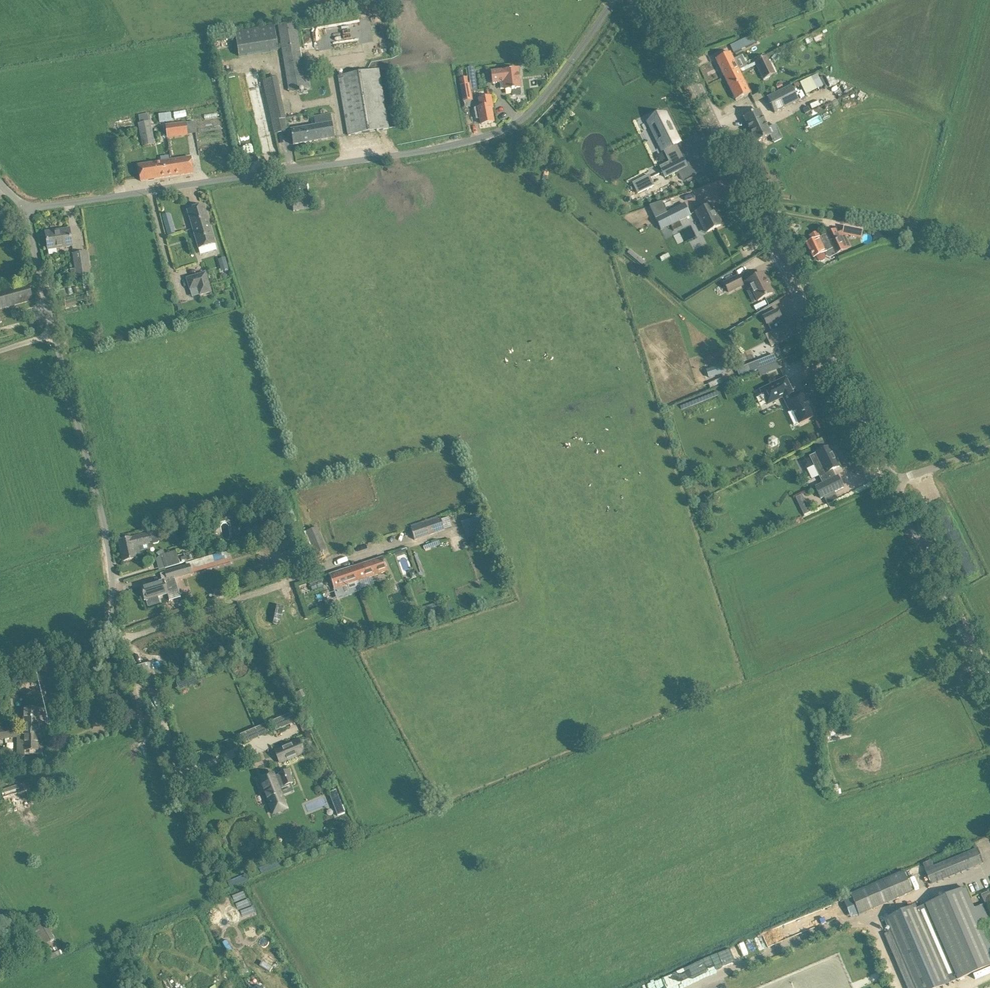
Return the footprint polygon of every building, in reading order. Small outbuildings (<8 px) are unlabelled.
[(358,43),(373,41),(371,20),(356,22),(358,43)] [(309,74),(304,74),(296,22),(278,25),(289,92),(311,88),(309,74)] [(350,24),(316,25),(316,48),(339,48),(339,36),(350,36),(350,24)] [(239,56),(278,50),(274,25),(235,32),(239,56)] [(756,43),(753,37),(742,42),(745,48),(756,43)] [(738,72),(729,53),(715,60),(725,78),(738,72)] [(764,80),(775,75),(766,57),(755,62),(764,80)] [(348,135),(389,129),(378,69),(338,76),(348,135)] [(496,72),(492,73),(492,78),(493,83),(504,82),(505,90),(512,89),(512,95),(521,94),(518,70),(511,70),(511,69),(509,70),(509,71),(500,72),(496,72)] [(738,72),(725,78),(735,100),(749,93),(738,72)] [(798,82),(803,95),(822,87),(816,74),(798,82)] [(275,134),(288,131),(276,77),(262,80),(275,134)] [(469,84),(460,86),(463,102),(472,101),(469,84)] [(799,101),(791,86),(767,98),(774,113),(775,112),(798,101),(799,101)] [(493,105),(491,97),(479,99),(480,107),(474,109),(476,119),(480,118),(482,124),(493,122),(490,106),(493,105)] [(759,110),(744,117),(744,118),(756,142),(770,135),(774,143),(782,139),(775,125),(767,128),(759,110)] [(138,123),(142,146),(155,144),(149,113),(138,115),(140,122),(138,123)] [(171,113),(158,113),(159,122),(171,122),(171,113)] [(665,113),(653,119),(663,140),(658,142),(662,151),(663,150),(671,165),(661,169),(665,177),(678,171),(674,163),(681,160),(673,145),(680,142),(665,113)] [(316,125),(291,130),(293,145),(335,138),(332,123),(331,114),(314,117),(316,125)] [(186,123),(166,126),(168,138),(188,135),(186,123)] [(141,181),(193,174),(191,157),(139,165),(141,181)] [(648,176),(633,184),(638,194),(654,186),(648,176)] [(690,215),(684,204),(655,218),(661,230),(690,215)] [(215,244),(204,205),(187,210),(199,249),(215,244)] [(710,205),(695,212),(702,225),(703,224),(707,232),(720,226),(720,224),(721,224),(721,222),(719,218),(718,218),(717,218),(710,205)] [(784,219),(776,222),(780,230),(785,227),(786,224),(784,219)] [(843,227),(843,230),(845,234),(846,236),(861,239),(862,231),(843,227)] [(820,237),(806,244),(813,258),(816,257),(817,259),(818,260),(819,261),(821,261),(823,261),(824,260),(825,259),(825,258),(826,257),(825,256),(825,255),(824,253),(827,251),(831,249),(833,255),(848,248),(851,246),(846,236),(845,234),(843,230),(837,233),(836,229),(832,231),(820,237)] [(48,250),(72,246),(70,231),(55,233),(55,231),(46,233),(48,250)] [(889,239),(889,234),(874,233),(873,243),(889,239)] [(87,252),(73,254),(77,278),(89,276),(87,252)] [(211,292),(206,273),(186,278),(190,290),(198,287),(200,295),(211,292)] [(758,301),(772,293),(762,273),(746,281),(749,288),(751,287),(758,301)] [(738,276),(724,283),(728,292),(743,285),(738,276)] [(28,284),(0,292),(0,309),(33,301),(28,284)] [(756,311),(767,305),(765,301),(753,307),(756,311)] [(762,316),(766,324),(782,317),(778,308),(762,316)] [(771,346),(778,342),(779,342),(802,331),(796,319),(765,335),(771,346)] [(726,364),(706,370),(709,378),(729,371),(726,364)] [(792,392),(785,378),(760,390),(767,404),(783,397),(790,393),(792,392)] [(788,403),(799,424),(815,416),(804,394),(794,400),(790,393),(783,397),(786,404),(788,403)] [(740,403),(729,406),(733,417),(744,414),(740,403)] [(822,440),(815,444),(817,448),(825,445),(822,440)] [(809,456),(822,483),(836,477),(832,470),(839,466),(830,446),(809,456)] [(821,498),(843,487),(838,476),(836,477),(822,483),(815,487),(821,498)] [(810,512),(806,504),(800,507),(804,515),(810,512)] [(479,516),(462,522),(467,539),(480,535),(478,529),(482,527),(479,516)] [(441,519),(410,529),(414,540),(444,530),(441,519)] [(326,550),(316,527),(306,532),(316,554),(326,550)] [(137,558),(137,556),(141,555),(139,547),(138,546),(153,543),(153,544),(158,543),(159,541),(158,535),(156,535),(155,531),(148,532),(149,534),(148,535),(147,534),(118,541),(123,562),(137,558)] [(175,550),(164,553),(168,565),(179,562),(175,550)] [(188,566),(165,572),(167,579),(175,577),(175,578),(230,561),(228,554),(188,566)] [(362,564),(353,567),(358,581),(372,576),(387,571),(383,557),(363,564),(362,564)] [(329,574),(329,575),(334,590),(347,586),(348,590),(360,587),(359,585),(358,581),(353,567),(330,575),(329,574)] [(157,583),(141,587),(145,600),(147,600),(149,606),(159,603),(157,597),(167,594),(168,594),(167,592),(178,588),(175,578),(175,577),(167,579),(157,582),(157,583)] [(154,670),(141,673),(144,685),(157,681),(154,670)] [(108,711),(105,699),(87,704),(92,721),(103,718),(102,715),(107,713),(108,711)] [(24,717),(24,732),(32,731),(32,741),(39,741),(39,717),(38,717),(38,711),(29,711),(29,717),(24,717)] [(293,712),(272,721),(276,731),(297,722),(293,712)] [(830,717),(823,720),(827,732),(835,729),(830,717)] [(243,744),(267,733),(262,724),(239,734),(243,744)] [(24,732),(16,732),(15,727),(0,729),(0,744),(8,742),(8,739),(18,737),(18,751),(39,751),(39,741),(32,741),(32,731),(24,732)] [(275,751),(280,762),(304,752),(299,741),(275,751)] [(273,773),(258,779),(261,786),(262,786),(264,791),(273,814),(287,809),(278,787),(283,785),(284,786),(293,783),(288,769),(279,773),(280,775),(274,777),(273,773)] [(6,798),(24,792),(23,791),(27,790),(24,783),(21,784),(21,783),(3,789),(6,798)] [(834,788),(830,788),(832,795),(841,794),(841,792),(840,789),(838,789),(837,784),(835,784),(833,785),(834,788)] [(341,802),(333,805),(338,816),(345,813),(341,802)] [(923,865),(931,884),(983,862),(977,849),(934,867),(931,861),(923,865)] [(903,871),(850,894),(859,915),(912,892),(903,871)] [(907,987),(938,987),(989,965),(989,948),(979,923),(989,918),(984,904),(973,909),(964,888),(916,908),(914,905),(884,918),(890,931),(884,934),(907,987)] [(982,894),(985,904),(989,902),(987,892),(982,894)] [(33,930),(44,946),(55,938),(44,922),(33,930)] [(235,936),(224,942),(228,949),(239,944),(235,936)] [(63,948),(48,954),(50,959),(64,953),(63,948)] [(707,975),(732,964),(729,959),(738,955),(735,948),(701,963),(707,975)] [(279,966),(281,972),(278,973),(284,984),(294,978),(286,962),(279,966)]
